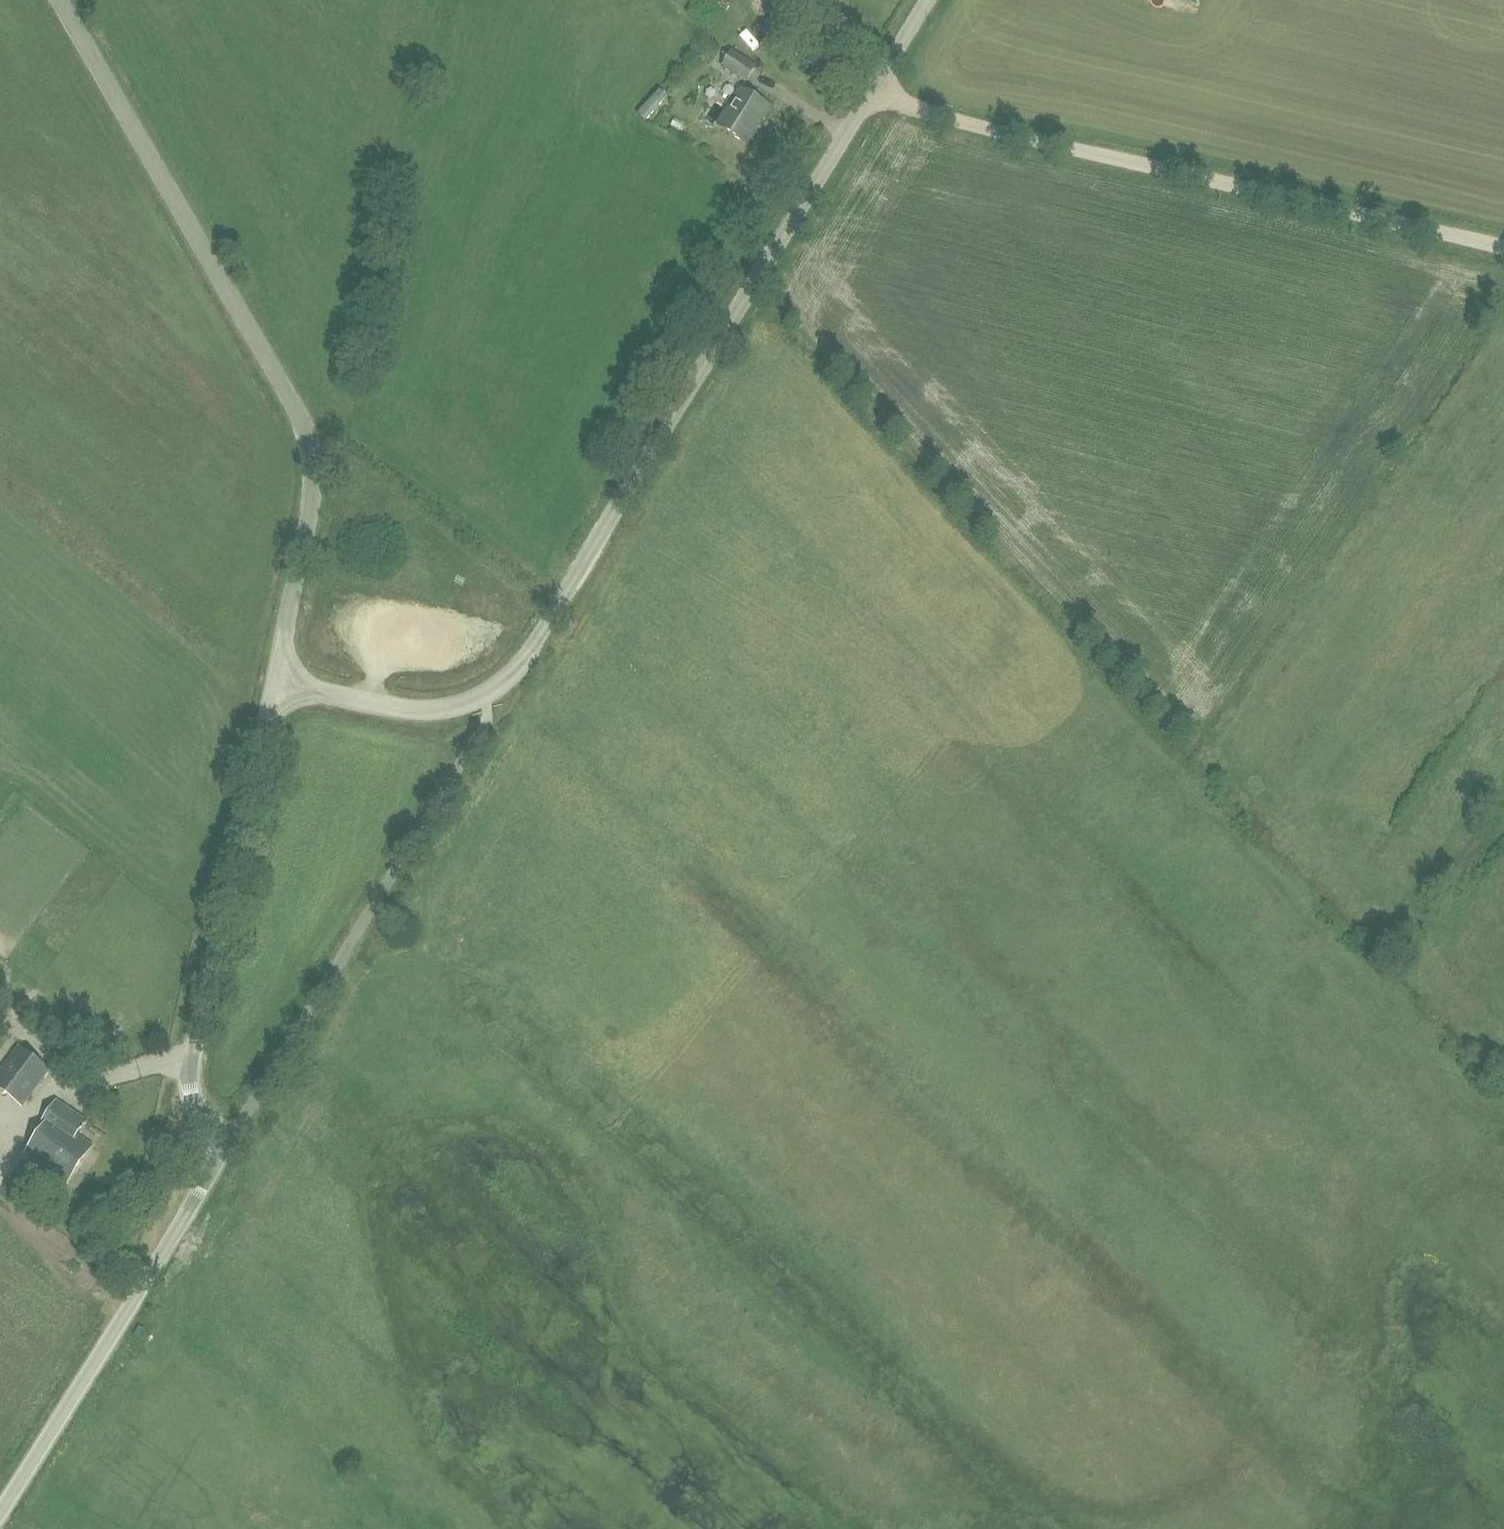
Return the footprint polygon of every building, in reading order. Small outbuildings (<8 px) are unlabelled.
[(745,81),(755,66),(731,51),(721,66),(745,81)] [(645,110),(655,119),(676,96),(666,87),(645,110)] [(747,144),(770,106),(741,88),(718,126),(747,144)] [(48,1072),(19,1050),(0,1076),(0,1092),(20,1108),(48,1072)] [(66,1184),(90,1150),(68,1135),(78,1121),(56,1105),(42,1124),(46,1127),(26,1156),(66,1184)]
